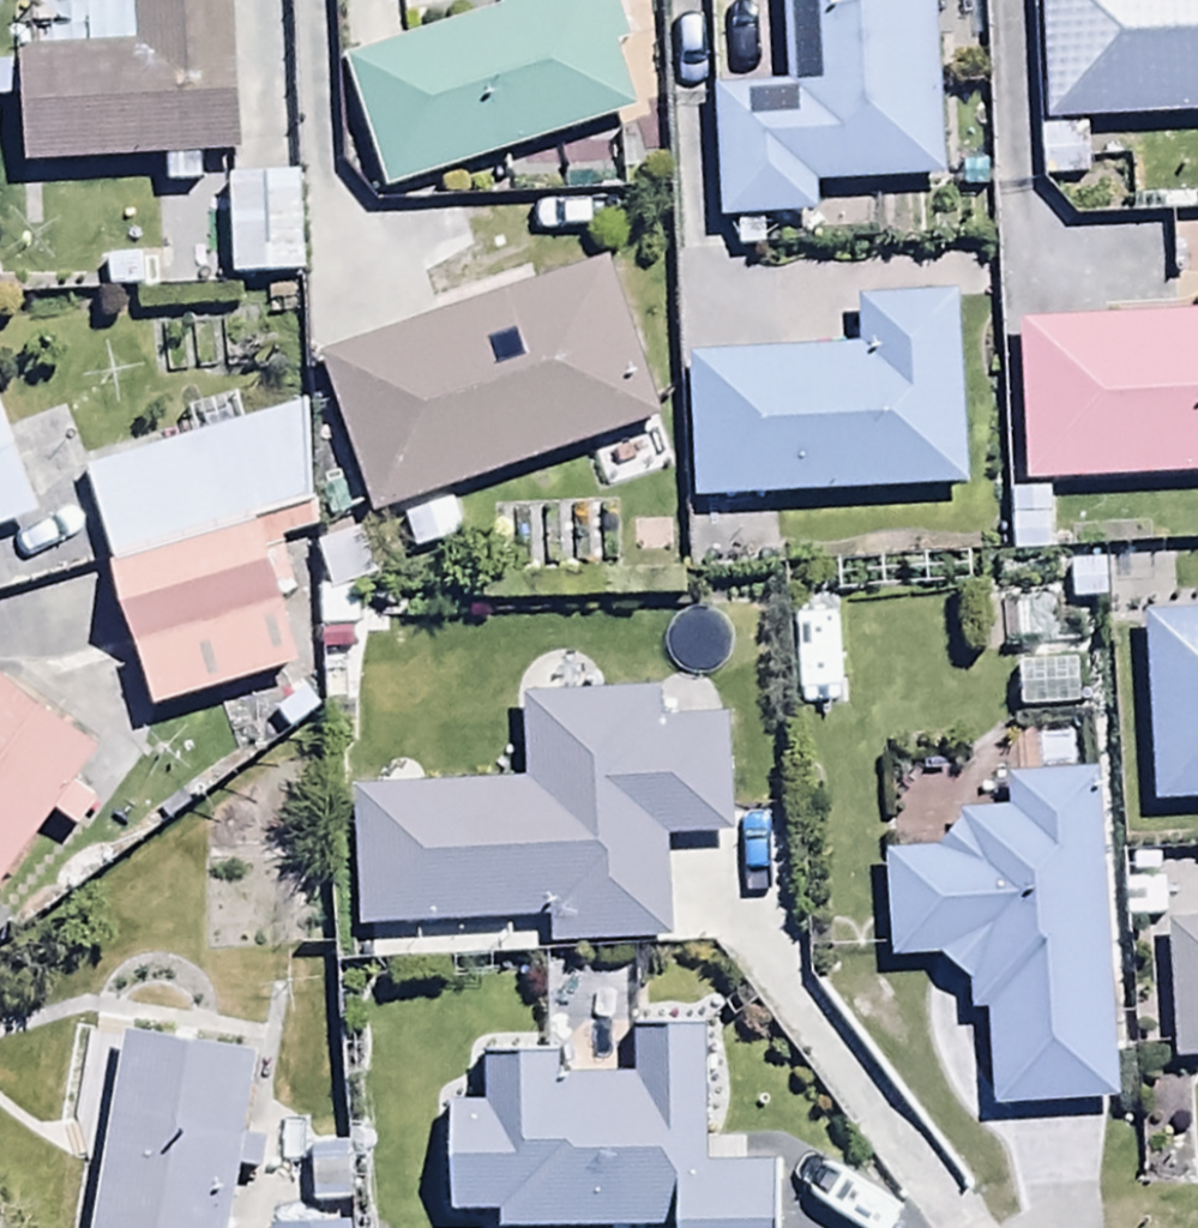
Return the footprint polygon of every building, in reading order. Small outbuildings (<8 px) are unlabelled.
[(29,175),(243,162),(233,0),(138,0),(139,12),(41,18),(44,59),(22,60),(29,175)] [(345,72),(390,205),(639,122),(616,55),(632,49),(615,0),(520,0),(502,6),(506,18),(345,72)] [(718,97),(723,229),(817,225),(816,196),(943,191),(936,0),(785,0),(789,94),(718,97)] [(1090,132),(1197,127),(1197,0),(1046,0),(1052,133),(1038,134),(1041,189),(1093,187),(1090,132)] [(308,187),(232,188),(233,289),(309,288),(308,187)] [(609,272),(325,366),(378,527),(662,433),(609,272)] [(863,354),(690,365),(698,513),(970,497),(959,305),(860,311),(863,354)] [(1024,331),(1033,497),(1197,487),(1197,321),(1024,331)] [(46,523),(0,407),(0,541),(46,523)] [(327,493),(301,410),(85,479),(161,723),(307,678),(285,608),(297,605),(280,549),(323,536),(311,498),(327,493)] [(1050,498),(1010,501),(1013,566),(1053,564),(1050,498)] [(364,534),(316,554),(331,595),(317,596),(320,638),(358,636),(356,595),(385,583),(364,534)] [(1149,620),(1158,813),(1197,811),(1197,618),(1149,620)] [(1075,672),(1012,674),(1014,716),(1076,714),(1075,672)] [(56,825),(75,840),(97,811),(71,790),(95,761),(0,686),(0,895),(56,825)] [(354,798),(360,940),(549,932),(551,957),(669,952),(664,847),(736,844),(730,725),(661,728),(660,701),(525,707),(528,791),(354,798)] [(989,1021),(991,1117),(1120,1111),(1104,781),(1010,785),(1012,817),(965,819),(939,861),(890,861),(890,968),(945,968),(972,993),(972,1021),(989,1021)] [(1175,1070),(1197,1069),(1197,931),(1168,932),(1175,1070)] [(707,1042),(636,1039),(636,1089),(566,1089),(566,1065),(484,1065),(484,1114),(456,1114),(456,1226),(499,1226),(499,1227),(778,1227),(778,1171),(707,1171),(707,1042)] [(94,1227),(227,1227),(236,1177),(259,1180),(265,1148),(244,1145),(258,1067),(126,1044),(94,1227)]
